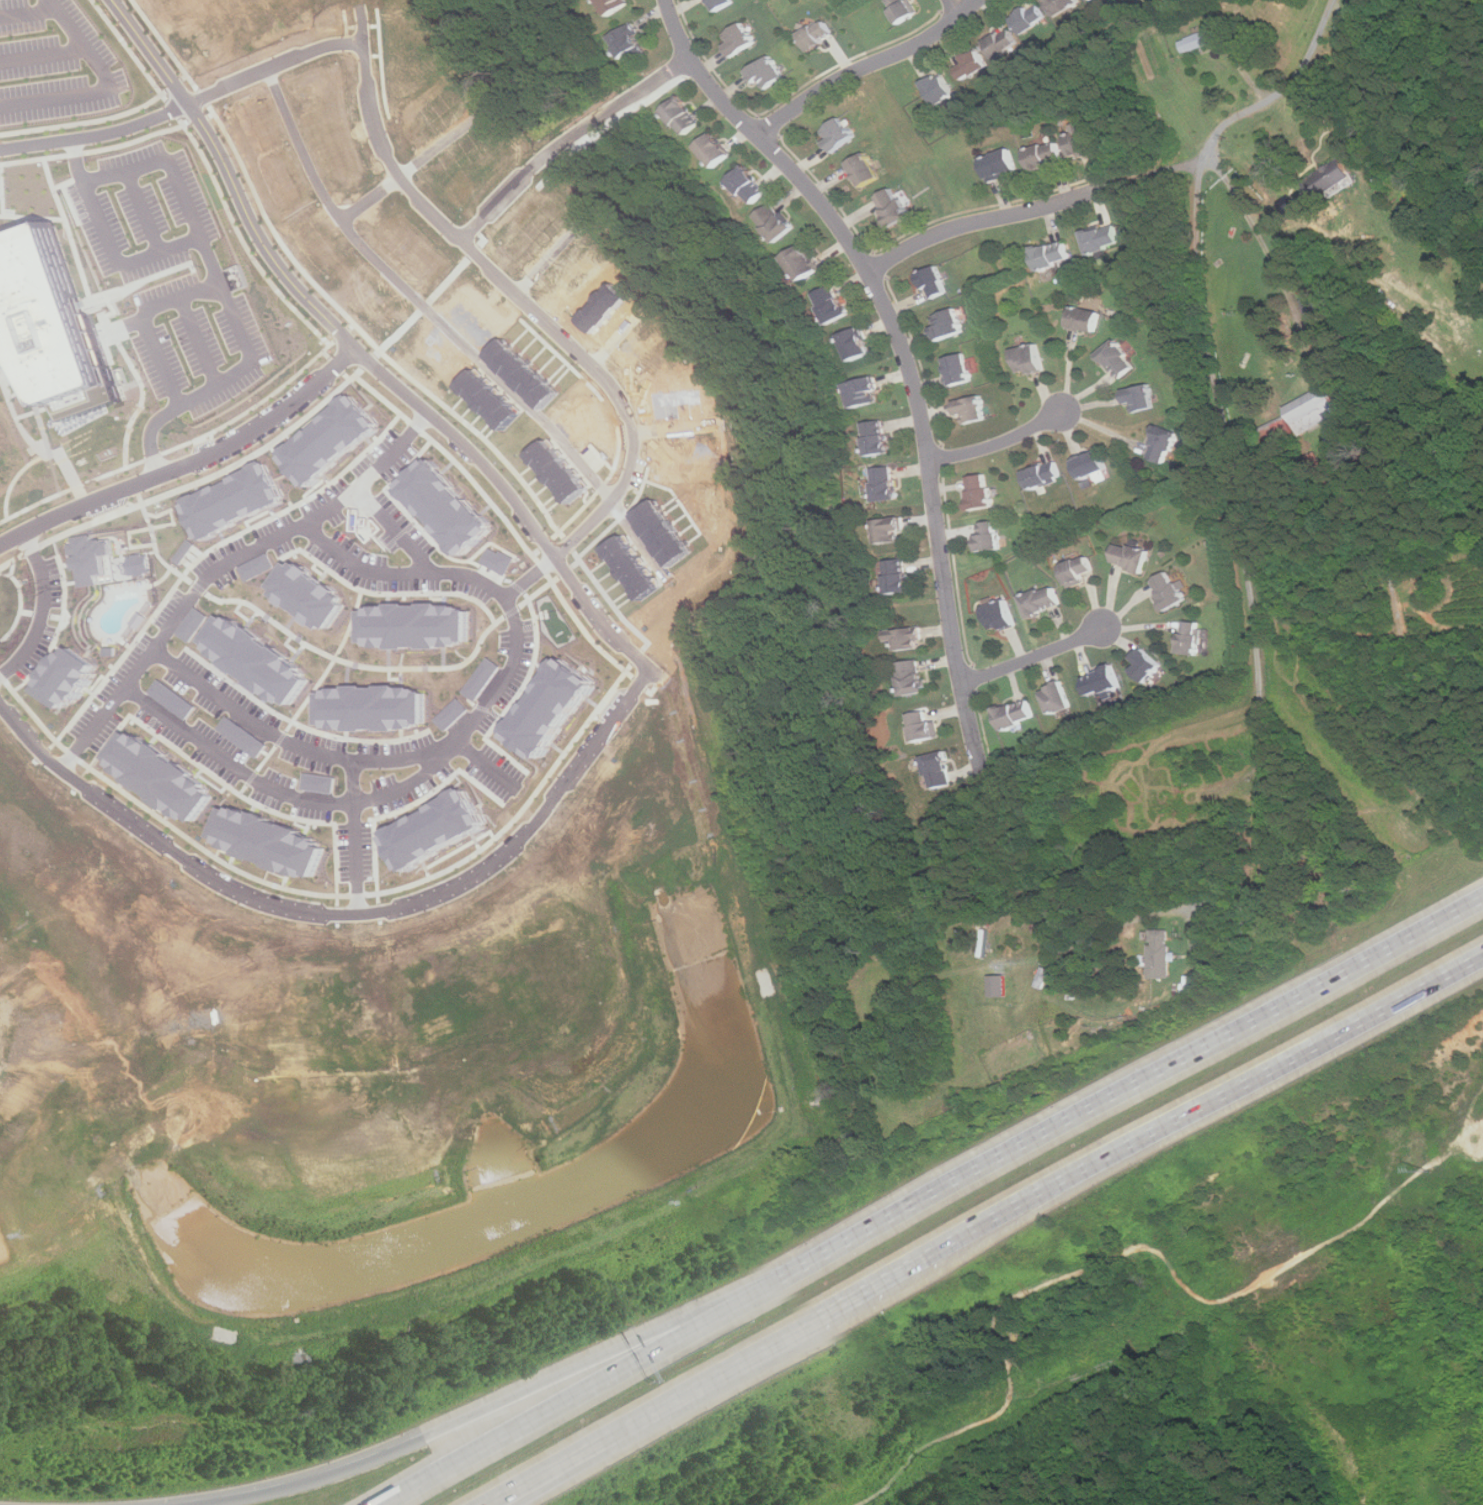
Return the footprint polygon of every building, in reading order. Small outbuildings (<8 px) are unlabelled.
[(612,14),(633,1),(632,0),(603,0),(612,14)] [(716,10),(736,2),(735,0),(712,0),(716,10)] [(918,11),(910,0),(886,0),(902,23),(918,11)] [(1081,0),(1047,0),(1058,17),(1082,1),(1081,0)] [(1035,16),(1029,7),(1014,16),(1025,34),(1048,20),(1043,11),(1035,16)] [(836,37),(825,19),(802,33),(812,50),(836,37)] [(731,42),(727,45),(734,57),(757,42),(745,22),(726,34),(731,42)] [(613,36),(631,65),(651,52),(633,23),(613,36)] [(997,59),(1020,45),(1010,27),(987,41),(997,59)] [(1218,39),(1213,27),(1181,41),(1186,53),(1218,39)] [(964,80),(990,68),(980,49),(955,62),(964,80)] [(748,70),(757,85),(760,82),(765,91),(787,78),(774,55),(748,70)] [(956,92),(941,72),(924,84),(940,105),(956,92)] [(665,110),(686,135),(703,121),(681,96),(665,110)] [(830,138),(825,142),(835,153),(856,135),(840,117),(824,131),(830,138)] [(1075,131),(1067,134),(1075,159),(1095,152),(1085,122),(1074,125),(1075,131)] [(717,167),(732,153),(714,132),(698,146),(717,167)] [(1027,150),(1034,172),(1066,162),(1059,140),(1027,150)] [(983,158),(992,181),(1020,171),(1011,148),(983,158)] [(850,163),(864,188),(882,177),(868,153),(850,163)] [(1356,179),(1343,158),(1309,178),(1322,199),(1356,179)] [(730,182),(753,205),(768,190),(746,167),(730,182)] [(891,227),(910,217),(896,188),(877,197),(891,227)] [(1285,214),(1297,208),(1290,194),(1278,201),(1285,214)] [(757,218),(781,242),(796,227),(772,203),(757,218)] [(23,357),(0,366),(0,318),(9,314),(0,268),(0,240),(53,220),(120,400),(61,422),(23,357)] [(1091,255),(1122,246),(1116,224),(1084,233),(1091,255)] [(1072,259),(1064,239),(1034,251),(1042,271),(1072,259)] [(786,257),(803,282),(821,270),(804,245),(786,257)] [(949,292),(939,266),(919,275),(929,300),(949,292)] [(850,316),(839,285),(819,292),(829,323),(850,316)] [(1098,332),(1102,311),(1075,305),(1070,326),(1098,332)] [(964,332),(957,308),(931,316),(939,340),(964,332)] [(843,334),(854,360),(872,353),(862,327),(843,334)] [(484,355),(538,409),(555,393),(501,338),(484,355)] [(1138,367),(1118,339),(1100,352),(1120,380),(1138,367)] [(1046,368),(1039,343),(1015,350),(1022,375),(1046,368)] [(946,358),(954,386),(974,381),(966,353),(946,358)] [(518,413),(472,369),(455,386),(501,430),(518,413)] [(881,401),(875,377),(849,383),(855,408),(881,401)] [(1136,411),(1155,408),(1152,385),(1124,389),(1126,404),(1135,403),(1136,411)] [(1327,386),(1286,407),(1300,435),(1342,415),(1327,386)] [(377,426),(349,393),(275,455),(304,488),(377,426)] [(958,416),(966,414),(968,424),(987,419),(982,396),(954,403),(958,416)] [(865,424),(871,457),(892,453),(886,420),(865,424)] [(1149,457),(1168,464),(1180,433),(1160,425),(1149,457)] [(526,453),(564,504),(584,490),(546,438),(526,453)] [(1108,471),(1103,451),(1076,458),(1081,478),(1108,471)] [(393,486),(459,557),(491,527),(425,456),(393,486)] [(177,499),(193,539),(282,502),(265,462),(177,499)] [(1049,473),(1046,465),(1027,472),(1034,490),(1064,480),(1060,469),(1049,473)] [(875,467),(876,501),(897,500),(897,467),(875,467)] [(996,506),(988,474),(967,479),(975,511),(996,506)] [(630,513),(664,568),(688,552),(654,499),(630,513)] [(878,519),(880,543),(906,541),(905,518),(878,519)] [(983,534),(973,536),(977,553),(1002,548),(997,521),(981,524),(983,534)] [(75,587),(95,584),(94,574),(108,572),(103,539),(88,541),(87,534),(65,537),(67,555),(71,554),(75,587)] [(188,543),(180,538),(167,560),(175,565),(188,543)] [(1113,564),(1146,572),(1151,551),(1118,542),(1113,564)] [(477,562),(503,576),(512,558),(497,549),(496,552),(485,547),(477,562)] [(141,553),(120,557),(123,576),(144,573),(141,553)] [(239,581),(269,568),(263,553),(233,565),(239,581)] [(1087,583),(1084,573),(1094,571),(1090,557),(1064,564),(1071,588),(1087,583)] [(324,632),(345,598),(283,559),(262,592),(324,632)] [(888,560),(890,593),(911,592),(910,560),(888,560)] [(1166,611),(1187,602),(1173,571),(1153,580),(1166,611)] [(1033,619),(1063,606),(1054,585),(1024,598),(1033,619)] [(993,632),(1017,624),(1008,599),(984,608),(993,632)] [(357,605),(357,646),(468,646),(468,605),(357,605)] [(170,633),(184,642),(203,616),(189,606),(170,633)] [(193,650),(289,705),(309,669),(214,614),(193,650)] [(1200,655),(1202,622),(1183,621),(1181,654),(1200,655)] [(922,628),(890,631),(891,644),(900,644),(900,650),(924,648),(922,628)] [(98,666),(67,645),(36,689),(68,711),(98,666)] [(1134,659),(1141,665),(1135,671),(1147,683),(1164,666),(1145,648),(1134,659)] [(505,738),(542,761),(593,679),(555,655),(505,738)] [(501,666),(487,656),(463,692),(476,701),(501,666)] [(904,695),(926,694),(924,661),(902,661),(904,695)] [(1091,698),(1122,686),(1115,665),(1084,677),(1091,698)] [(183,720),(193,706),(154,678),(145,692),(183,720)] [(1073,707),(1062,681),(1042,689),(1054,715),(1073,707)] [(425,727),(424,686),(313,688),(314,730),(425,727)] [(434,719),(445,731),(469,709),(458,697),(434,719)] [(1036,719),(1028,699),(998,710),(1005,730),(1036,719)] [(940,738),(938,719),(929,719),(928,712),(913,713),(916,741),(940,738)] [(255,756),(264,742),(220,717),(212,731),(255,756)] [(194,824),(216,789),(123,729),(101,764),(194,824)] [(926,757),(934,789),(954,784),(946,752),(926,757)] [(330,792),(331,776),(299,773),(298,790),(330,792)] [(382,831),(401,870),(487,828),(468,789),(382,831)] [(312,880),(326,840),(221,804),(207,843),(312,880)] [(1171,978),(1171,961),(1176,961),(1176,952),(1169,952),(1169,929),(1152,929),(1152,944),(1149,944),(1150,978),(1171,978)] [(990,975),(991,997),(1007,997),(1006,975),(990,975)]
